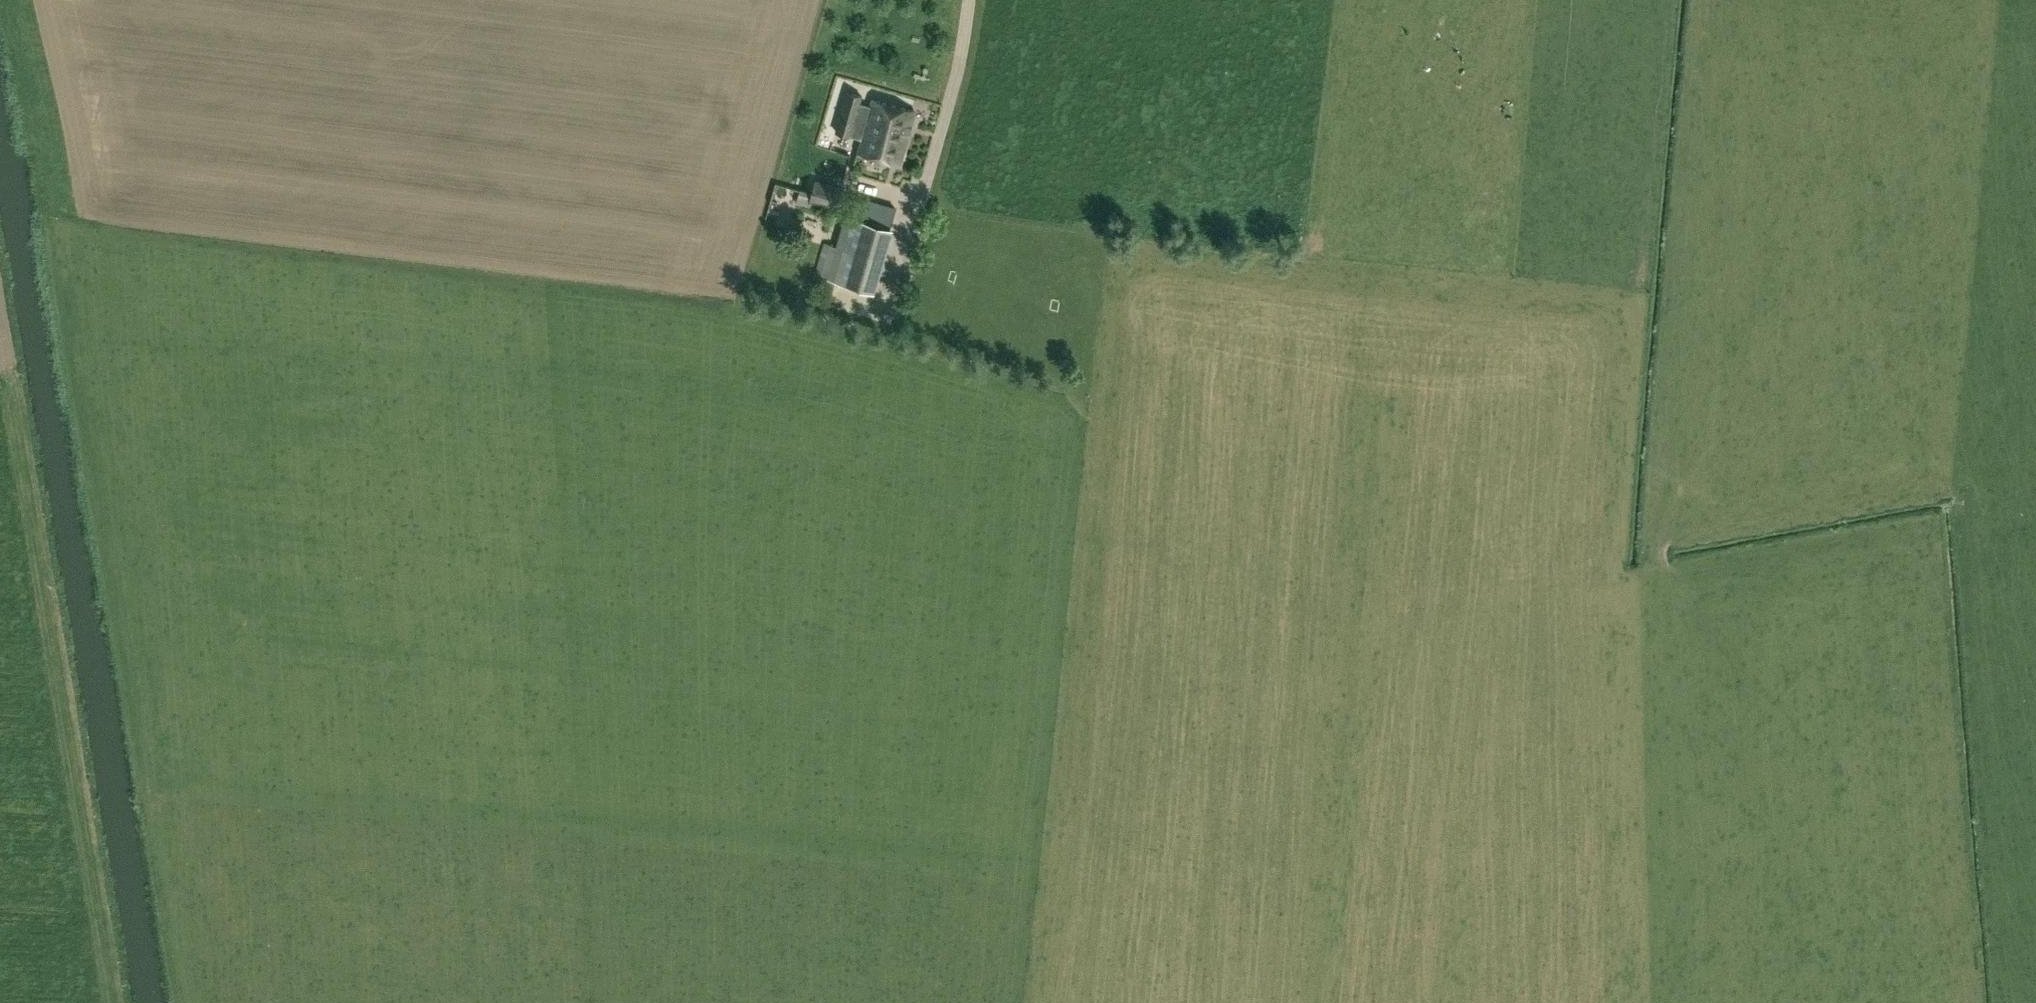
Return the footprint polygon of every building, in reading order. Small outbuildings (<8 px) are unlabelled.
[(916,111),(873,99),(871,106),(860,103),(862,95),(846,91),(836,131),(862,138),(859,151),(902,163),(916,111)] [(843,186),(814,178),(808,200),(837,209),(843,186)] [(874,291),(893,227),(890,226),(896,206),(857,195),(851,216),(845,214),(835,245),(823,242),(814,274),(874,291)]
